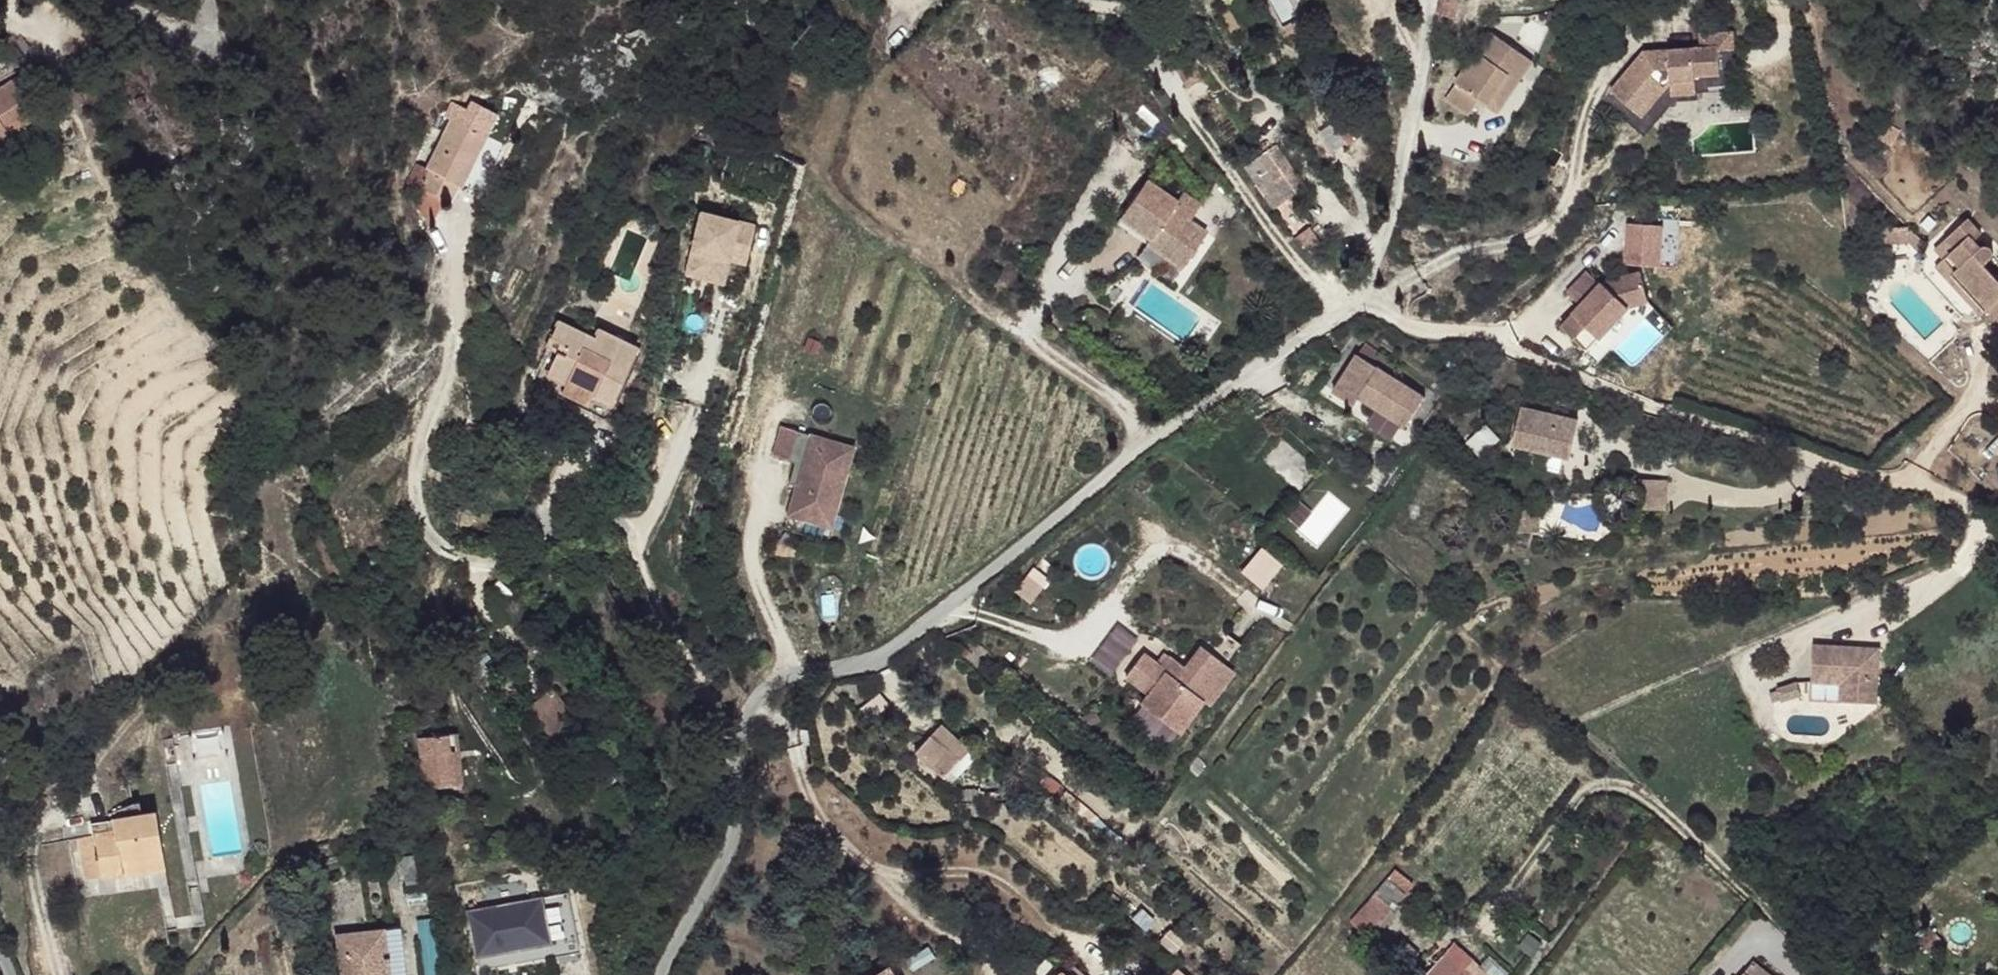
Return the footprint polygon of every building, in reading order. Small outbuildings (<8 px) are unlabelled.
[(1441,15),(1460,17),(1461,0),(1443,0),(1441,15)] [(821,14),(818,7),(809,12),(812,19),(821,14)] [(1536,59),(1493,31),(1450,99),(1473,115),(1483,99),(1492,105),(1511,73),(1523,81),(1536,59)] [(1706,33),(1706,44),(1723,44),(1723,74),(1698,74),(1699,81),(1672,82),(1641,116),(1627,104),(1619,113),(1645,136),(1676,102),(1699,101),(1700,94),(1740,91),(1738,33),(1706,33)] [(836,38),(822,39),(822,53),(837,52),(836,38)] [(1641,52),(1601,98),(1619,113),(1627,104),(1641,116),(1672,82),(1699,81),(1698,74),(1723,74),(1723,44),(1706,44),(1668,46),(1668,52),(1641,52)] [(1511,73),(1492,105),(1503,113),(1523,81),(1511,73)] [(0,85),(0,141),(29,122),(4,82),(0,85)] [(450,114),(425,168),(416,164),(406,185),(421,192),(411,213),(433,223),(452,180),(469,188),(494,134),(450,114)] [(1250,158),(1234,170),(1266,211),(1282,198),(1250,158)] [(1152,178),(1126,215),(1158,236),(1152,243),(1189,268),(1214,231),(1178,207),(1183,202),(1152,178)] [(730,257),(747,260),(756,214),(698,202),(684,275),(724,283),(730,257)] [(1126,215),(1121,222),(1152,243),(1158,236),(1126,215)] [(1936,234),(1945,244),(1939,250),(1951,263),(1946,268),(1980,304),(1997,325),(1997,284),(1975,260),(1980,257),(1983,252),(1983,245),(1983,241),(1982,238),(1977,236),(1974,237),(1969,241),(1964,236),(1971,230),(1957,215),(1936,234)] [(1663,261),(1663,219),(1625,219),(1625,261),(1663,261)] [(1899,220),(1872,222),(1873,237),(1900,235),(1900,234),(1909,244),(1916,237),(1899,220)] [(1936,234),(1916,250),(1970,313),(1980,304),(1946,268),(1951,263),(1939,250),(1945,244),(1936,234)] [(1601,242),(1582,259),(1593,273),(1611,254),(1601,242)] [(1587,269),(1566,290),(1580,304),(1601,283),(1587,269)] [(1580,304),(1567,317),(1592,342),(1626,307),(1647,301),(1641,272),(1602,282),(1601,283),(1580,304)] [(602,323),(567,305),(559,319),(577,329),(572,338),(563,335),(551,356),(570,365),(571,361),(597,374),(594,381),(614,392),(634,354),(597,334),(602,323)] [(570,365),(551,356),(545,369),(607,402),(614,392),(594,381),(597,374),(571,361),(570,365)] [(1353,358),(1332,396),(1354,408),(1360,399),(1408,426),(1425,396),(1353,358)] [(1581,415),(1526,406),(1521,439),(1575,448),(1581,415)] [(800,465),(796,466),(791,485),(799,488),(791,510),(831,521),(851,444),(797,432),(792,450),(802,454),(800,465)] [(802,454),(792,450),(788,461),(796,466),(800,465),(802,454)] [(1543,502),(1527,503),(1529,525),(1557,524),(1555,509),(1543,509),(1543,502)] [(1149,652),(1131,674),(1156,692),(1147,704),(1185,730),(1209,700),(1216,703),(1242,670),(1209,643),(1193,665),(1179,653),(1168,667),(1149,652)] [(1883,649),(1817,643),(1814,681),(1843,684),(1842,700),(1878,704),(1883,649)] [(1843,684),(1814,681),(1812,698),(1842,700),(1843,684)] [(1805,682),(1779,686),(1781,699),(1807,694),(1805,682)] [(552,683),(526,704),(546,730),(573,709),(552,683)] [(415,706),(416,757),(452,758),(450,707),(415,706)] [(222,731),(188,736),(191,756),(225,751),(222,731)] [(937,732),(928,742),(957,768),(966,758),(937,732)] [(928,742),(914,758),(943,787),(957,768),(928,742)] [(112,803),(91,810),(91,813),(93,825),(100,824),(98,813),(159,803),(157,792),(136,795),(112,803)] [(159,803),(98,813),(100,824),(107,867),(128,862),(126,847),(169,840),(163,802),(159,803)] [(91,813),(82,815),(91,870),(107,867),(100,824),(93,825),(91,813)] [(169,840),(126,847),(128,862),(172,854),(169,840)] [(567,886),(464,910),(479,971),(581,948),(567,886)] [(1402,912),(1385,896),(1359,925),(1377,941),(1402,912)] [(383,927),(391,974),(406,974),(399,925),(383,927)] [(335,935),(341,974),(391,974),(383,927),(335,935)] [(1457,946),(1429,974),(1473,974),(1471,973),(1478,963),(1457,946)] [(1740,973),(1743,974),(1768,974),(1750,961),(1740,973)]
